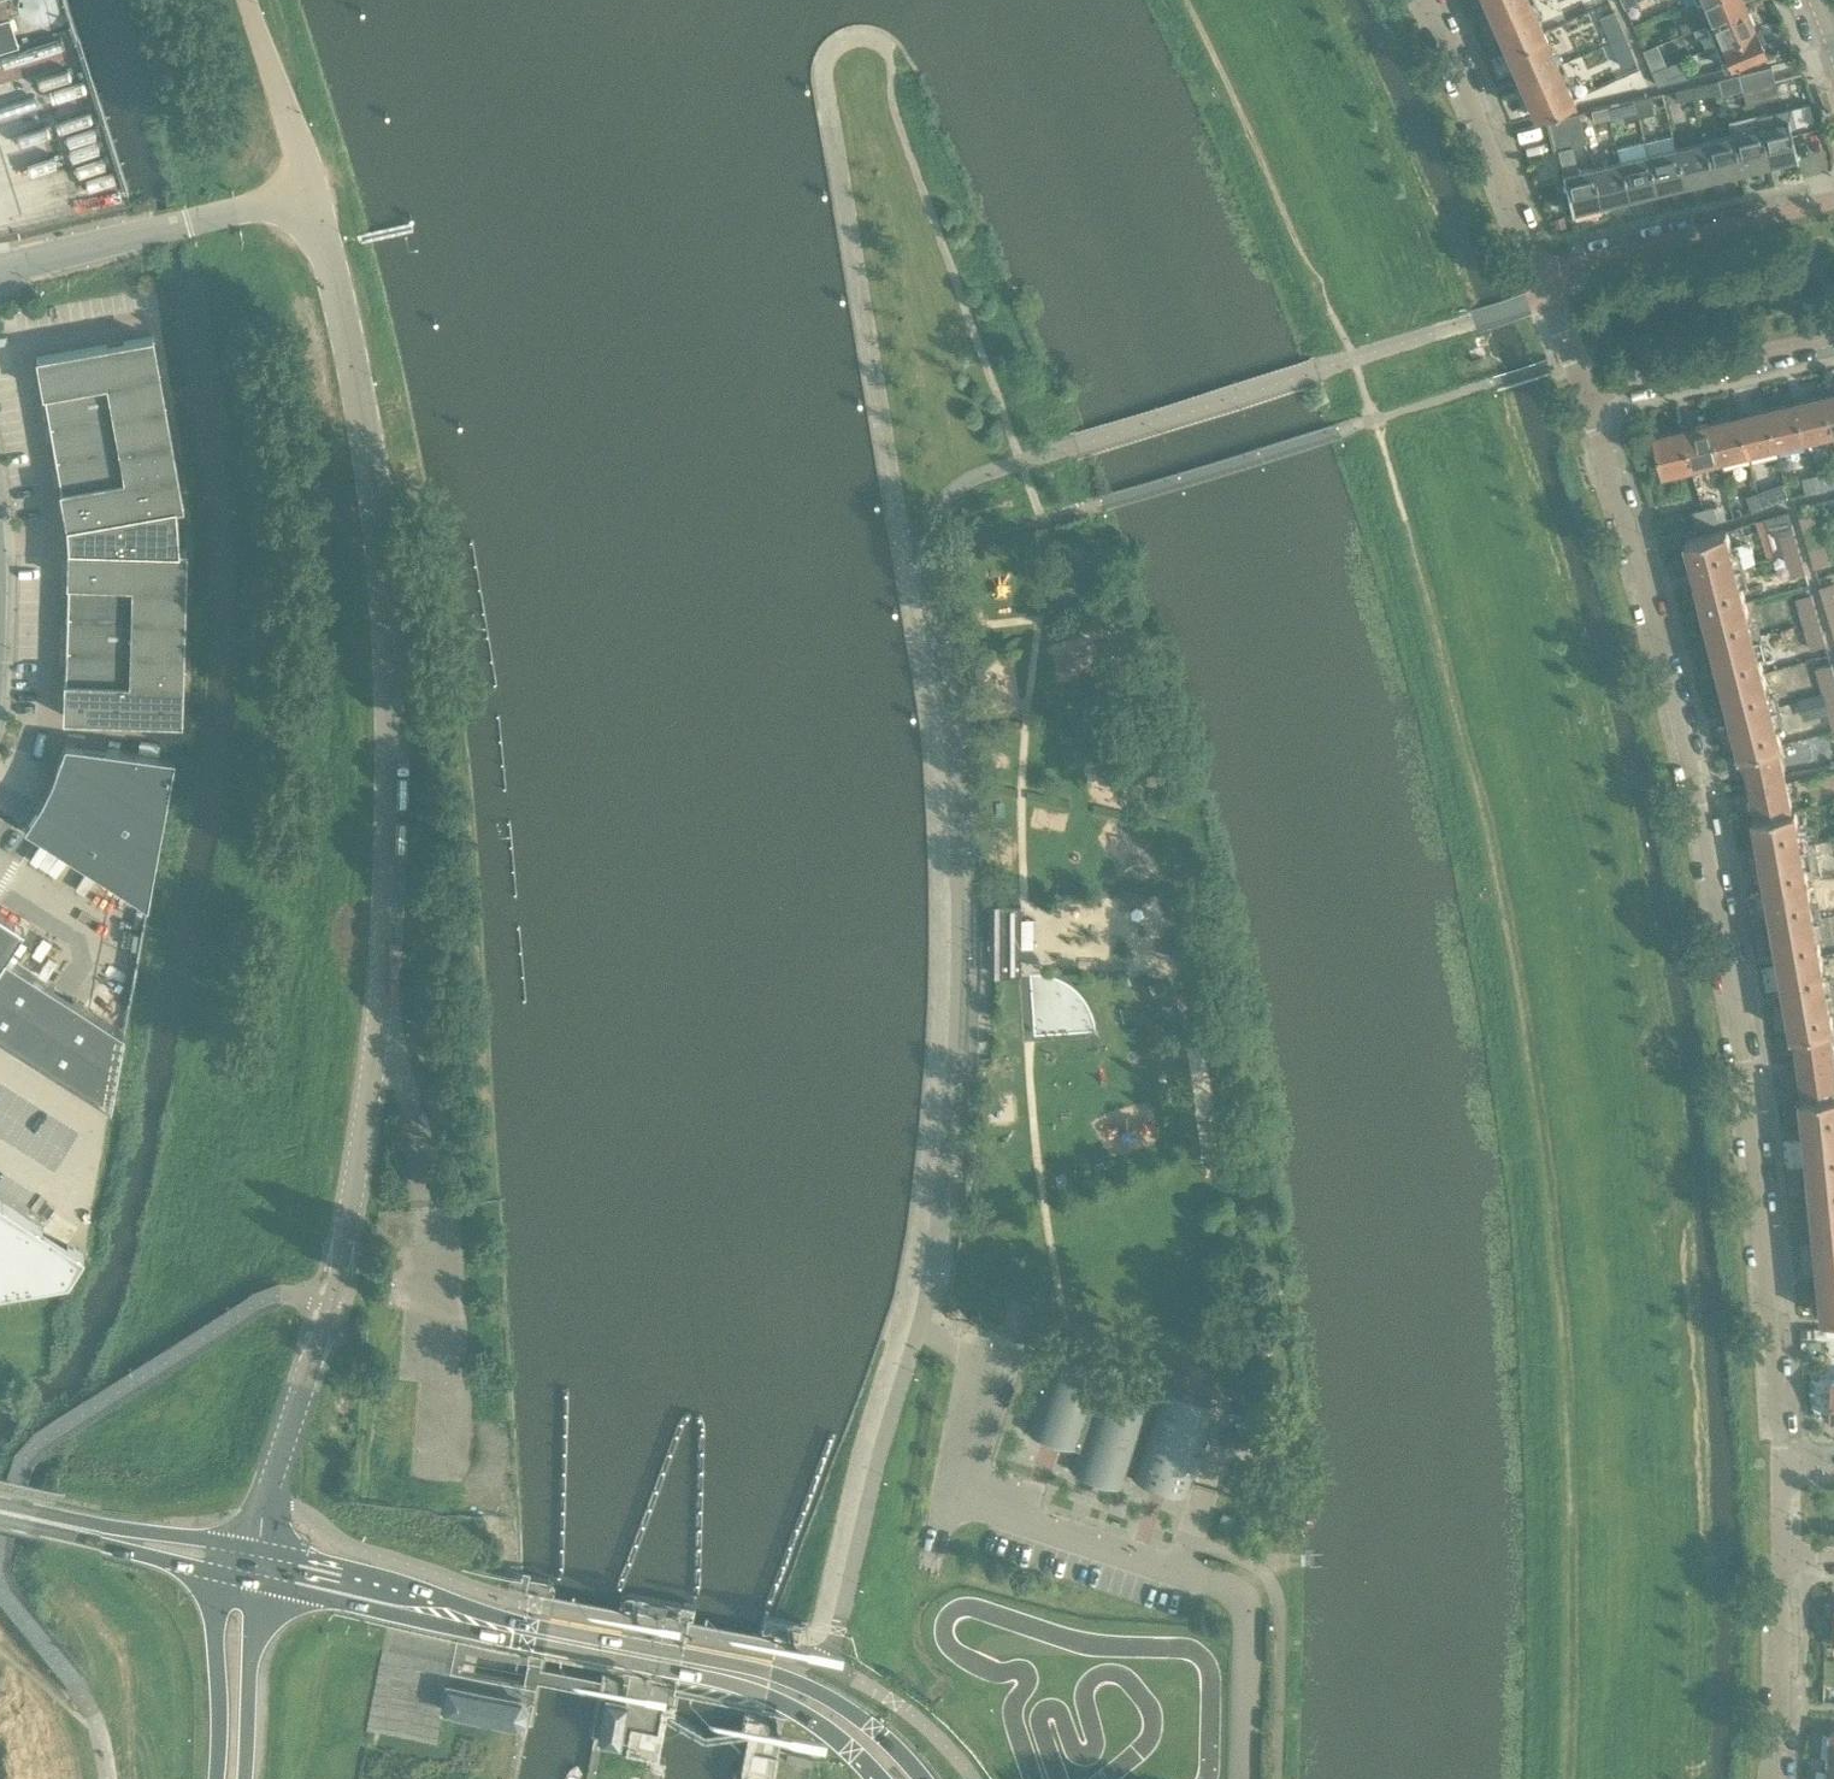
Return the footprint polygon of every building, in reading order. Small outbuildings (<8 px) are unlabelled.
[(1489,14),(1520,0),(1483,0),(1489,14)] [(1504,47),(1542,30),(1529,0),(1520,0),(1489,14),(1504,47)] [(1705,22),(1744,6),(1741,0),(1698,0),(1696,1),(1705,22)] [(1709,30),(1715,44),(1755,28),(1755,27),(1753,28),(1744,6),(1705,22),(1698,25),(1693,27),(1696,36),(1709,30)] [(1613,10),(1599,16),(1602,25),(1617,18),(1613,10)] [(19,45),(10,16),(0,19),(0,51),(19,45)] [(1693,27),(1698,25),(1694,16),(1678,23),(1682,32),(1693,27)] [(1617,18),(1602,25),(1606,32),(1620,26),(1617,18)] [(1620,26),(1606,32),(1609,41),(1624,34),(1620,26)] [(1755,28),(1715,44),(1724,67),(1764,50),(1755,28)] [(1504,47),(1519,81),(1557,64),(1542,30),(1504,47)] [(1624,34),(1609,41),(1613,49),(1627,42),(1624,34)] [(1613,49),(1616,56),(1631,50),(1627,42),(1613,49)] [(1657,42),(1642,48),(1650,70),(1666,63),(1657,42)] [(1616,56),(1620,65),(1634,59),(1631,50),(1616,56)] [(1650,70),(1655,82),(1686,76),(1679,58),(1666,63),(1650,70)] [(1557,64),(1519,81),(1534,115),(1572,98),(1557,64)] [(1738,74),(1742,88),(1775,81),(1771,66),(1738,74)] [(1738,74),(1718,78),(1722,94),(1742,89),(1742,88),(1738,74)] [(1718,78),(1690,85),(1692,97),(1707,93),(1722,94),(1718,78)] [(1742,88),(1742,89),(1745,103),(1778,95),(1775,81),(1742,88)] [(1692,97),(1690,85),(1675,89),(1678,100),(1692,97)] [(1649,95),(1634,99),(1636,110),(1651,107),(1649,95)] [(1634,99),(1606,106),(1608,117),(1623,114),(1624,120),(1638,116),(1636,110),(1634,99)] [(1590,110),(1593,121),(1608,117),(1606,106),(1590,110)] [(1758,126),(1768,165),(1797,158),(1789,128),(1795,126),(1791,106),(1755,115),(1758,126)] [(1544,121),(1548,136),(1551,151),(1557,149),(1562,173),(1561,173),(1571,212),(1600,205),(1590,166),(1577,170),(1571,146),(1584,142),(1577,113),(1544,121)] [(1758,126),(1730,133),(1740,171),(1768,165),(1758,126)] [(1730,133),(1702,140),(1712,178),(1740,171),(1730,133)] [(1684,185),(1674,146),(1671,134),(1643,141),(1646,153),(1656,192),(1684,185)] [(1702,140),(1674,146),(1684,185),(1712,178),(1702,140)] [(1656,192),(1646,153),(1643,141),(1615,148),(1618,160),(1628,198),(1656,192)] [(1618,160),(1590,166),(1600,205),(1628,198),(1618,160)] [(42,390),(43,391),(159,370),(159,369),(157,369),(152,337),(153,337),(153,336),(37,357),(37,358),(38,358),(44,390),(42,390)] [(48,423),(48,424),(165,403),(165,402),(163,403),(158,371),(159,370),(43,391),(44,391),(50,423),(48,423)] [(1833,431),(1833,392),(1824,394),(1833,432),(1833,431)] [(1805,438),(1833,432),(1824,394),(1796,401),(1805,438)] [(1777,445),(1805,438),(1796,401),(1768,407),(1777,445)] [(54,457),(171,436),(170,436),(169,436),(164,404),(165,404),(165,403),(48,424),(49,424),(50,424),(55,456),(54,457)] [(1748,452),(1777,445),(1768,407),(1740,414),(1748,452)] [(1720,458),(1748,452),(1740,414),(1711,421),(1720,458)] [(1692,465),(1720,458),(1711,421),(1683,427),(1692,465)] [(1663,472),(1692,465),(1683,427),(1654,434),(1663,472)] [(60,490),(177,469),(176,469),(175,469),(169,437),(171,437),(171,436),(54,457),(54,458),(56,457),(61,489),(60,490)] [(65,523),(175,504),(183,503),(182,502),(181,502),(175,470),(177,470),(177,469),(60,490),(60,491),(62,491),(67,522),(65,523)] [(1823,472),(1813,475),(1817,490),(1827,487),(1823,472)] [(1817,490),(1813,475),(1803,477),(1806,492),(1817,490)] [(1767,488),(1757,492),(1762,506),(1772,503),(1767,488)] [(1762,506),(1757,492),(1747,495),(1752,510),(1762,506)] [(67,545),(67,546),(179,549),(175,504),(65,523),(65,524),(66,524),(68,545),(67,545)] [(1713,506),(1703,508),(1706,523),(1717,521),(1713,506)] [(1706,523),(1703,508),(1692,511),(1696,526),(1706,523)] [(1800,516),(1802,525),(1817,520),(1814,512),(1800,516)] [(1817,520),(1802,525),(1804,533),(1819,529),(1817,520)] [(1792,523),(1777,527),(1779,535),(1794,531),(1792,523)] [(1685,539),(1695,575),(1736,565),(1726,529),(1685,539)] [(1819,529),(1804,533),(1807,541),(1822,537),(1819,529)] [(1797,540),(1794,531),(1779,535),(1782,544),(1797,540)] [(1822,537),(1807,541),(1809,550),(1824,545),(1822,537)] [(1782,544),(1784,552),(1799,548),(1797,540),(1782,544)] [(1824,545),(1809,550),(1812,558),(1827,553),(1824,545)] [(67,579),(67,580),(185,583),(184,582),(185,550),(186,550),(186,549),(179,549),(67,546),(67,547),(69,547),(68,579),(67,579)] [(1801,556),(1799,548),(1784,552),(1786,561),(1801,556)] [(1827,553),(1812,558),(1814,567),(1829,562),(1827,553)] [(1786,561),(1789,569),(1804,565),(1801,556),(1786,561)] [(1695,575),(1704,611),(1745,600),(1736,565),(1695,575)] [(1804,565),(1789,569),(1791,578),(1806,573),(1804,565)] [(66,613),(184,617),(184,616),(183,616),(184,584),(185,584),(185,583),(67,580),(68,580),(67,613),(66,613)] [(1822,595),(1833,591),(1833,582),(1819,586),(1822,595)] [(1824,603),(1833,600),(1833,591),(1822,595),(1824,603)] [(1797,597),(1799,606),(1814,602),(1812,593),(1797,597)] [(1704,611),(1713,646),(1754,636),(1745,600),(1704,611)] [(1833,610),(1833,600),(1824,603),(1827,612),(1833,610)] [(1814,602),(1799,606),(1802,614),(1817,610),(1814,602)] [(1817,610),(1802,614),(1804,623),(1819,618),(1817,610)] [(65,646),(65,647),(183,650),(182,650),(183,617),(184,617),(66,613),(66,614),(67,614),(66,646),(65,646)] [(1819,618),(1804,623),(1806,631),(1821,627),(1819,618)] [(1821,627),(1806,631),(1809,639),(1824,635),(1821,627)] [(1824,635),(1809,639),(1811,648),(1826,644),(1824,635)] [(1713,646),(1722,682),(1763,671),(1754,636),(1713,646)] [(64,680),(64,681),(182,684),(181,684),(182,651),(183,651),(183,650),(65,647),(65,648),(66,648),(65,680),(64,680)] [(1817,667),(1819,676),(1833,672),(1832,663),(1817,667)] [(1722,682),(1731,717),(1772,707),(1763,671),(1722,682)] [(1819,676),(1821,684),(1833,681),(1833,672),(1819,676)] [(182,684),(64,681),(65,681),(65,714),(63,714),(63,715),(181,718),(181,717),(180,717),(181,685),(182,685),(182,684)] [(1821,684),(1824,693),(1833,690),(1833,681),(1821,684)] [(1824,693),(1826,701),(1833,699),(1833,690),(1824,693)] [(1741,753),(1743,753),(1778,744),(1781,743),(1772,707),(1731,717),(1741,753)] [(65,743),(52,779),(42,798),(24,826),(147,904),(174,757),(105,748),(65,743)] [(1778,744),(1743,753),(1748,780),(1765,776),(1766,781),(1773,779),(1774,784),(1786,781),(1778,744)] [(1748,780),(1756,815),(1791,809),(1786,781),(1774,784),(1773,779),(1766,781),(1765,776),(1748,780)] [(1753,815),(1760,852),(1801,845),(1795,808),(1791,809),(1756,815),(1753,815)] [(1760,852),(1766,888),(1808,881),(1801,845),(1760,852)] [(1766,888),(1773,924),(1814,917),(1808,881),(1766,888)] [(1021,904),(999,904),(999,947),(1021,947),(1021,937),(1021,904)] [(110,1106),(124,1031),(5,956),(24,927),(0,912),(0,1036),(110,1106)] [(1773,924),(1779,960),(1820,953),(1814,917),(1773,924)] [(1779,960),(1785,996),(1827,989),(1820,953),(1779,960)] [(1020,959),(999,959),(999,976),(1020,976),(1020,959)] [(1792,1033),(1794,1033),(1830,1027),(1833,1026),(1827,989),(1785,996),(1792,1033)] [(1794,1033),(1798,1060),(1815,1057),(1816,1062),(1822,1061),(1823,1066),(1833,1064),(1833,1057),(1830,1027),(1794,1033)] [(1803,1096),(1833,1093),(1833,1064),(1823,1066),(1822,1061),(1816,1062),(1815,1057),(1798,1060),(1803,1096)] [(1804,1133),(1833,1130),(1833,1093),(1803,1096),(1801,1096),(1804,1133)] [(1808,1170),(1833,1167),(1833,1130),(1804,1133),(1808,1170)] [(1812,1206),(1833,1204),(1833,1167),(1808,1170),(1812,1206)] [(69,1280),(85,1254),(0,1201),(0,1291),(69,1280)] [(1815,1243),(1833,1241),(1833,1204),(1812,1206),(1815,1243)] [(1819,1279),(1833,1278),(1833,1241),(1815,1243),(1819,1279)] [(1819,1279),(1823,1316),(1833,1315),(1833,1278),(1819,1279)] [(1055,1440),(1078,1448),(1071,1470),(1121,1486),(1151,1392),(1101,1376),(1104,1365),(1054,1349),(1027,1431),(1055,1440)] [(1161,1386),(1132,1478),(1158,1486),(1187,1495),(1216,1404),(1161,1386)] [(527,1708),(521,1700),(448,1685),(443,1709),(516,1723),(525,1718),(527,1708)] [(625,1704),(606,1700),(598,1740),(617,1743),(625,1704)] [(1826,1778),(1833,1778),(1833,1758),(1827,1758),(1826,1778)]
